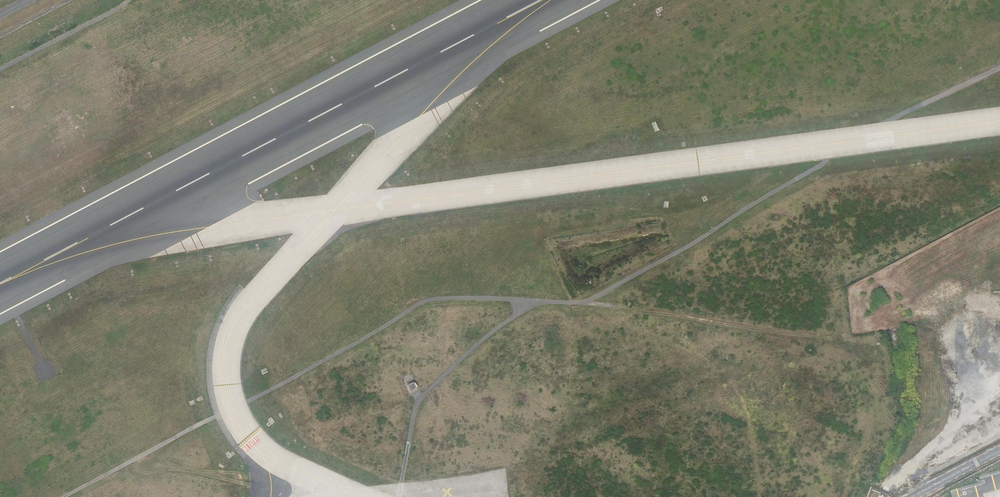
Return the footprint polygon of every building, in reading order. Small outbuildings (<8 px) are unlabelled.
[(414,381),(409,384),(412,390),(417,387),(414,381)]
